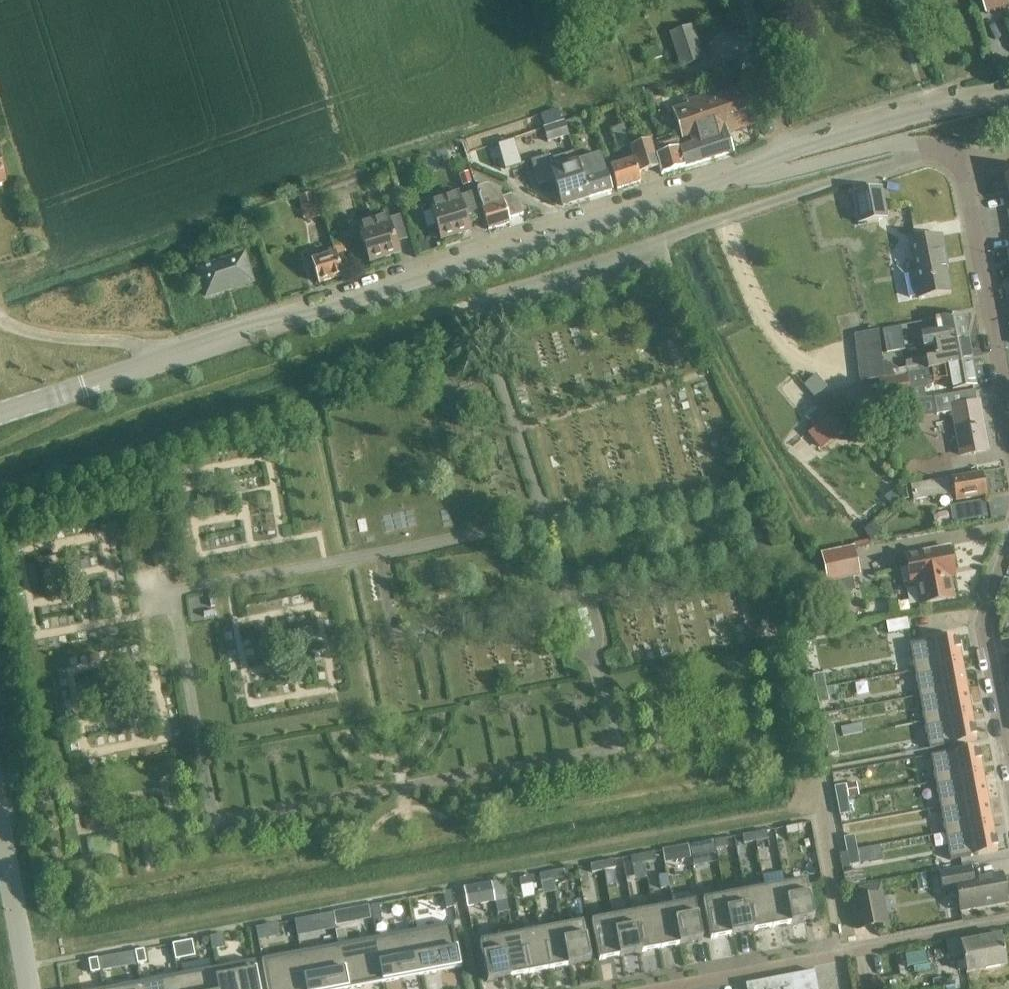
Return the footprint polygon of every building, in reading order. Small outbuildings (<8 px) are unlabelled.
[(987,15),(1008,8),(1008,0),(982,0),(987,15)] [(705,59),(693,25),(669,33),(680,67),(705,59)] [(657,48),(644,52),(648,63),(661,59),(657,48)] [(677,149),(683,168),(731,153),(725,133),(753,124),(742,88),(671,111),(679,139),(695,134),(698,142),(677,149)] [(591,126),(587,115),(567,122),(570,133),(591,126)] [(548,143),(569,137),(564,122),(543,129),(548,143)] [(627,145),(621,126),(609,130),(615,149),(627,145)] [(677,149),(674,140),(652,148),(655,156),(661,176),(683,168),(677,149)] [(655,156),(652,148),(651,148),(649,141),(628,147),(631,156),(636,175),(657,169),(660,176),(661,176),(655,156)] [(499,148),(505,171),(516,168),(510,145),(499,148)] [(478,163),(490,160),(487,150),(475,153),(478,163)] [(575,161),(587,198),(610,191),(599,154),(575,161)] [(575,161),(553,169),(548,155),(531,161),(538,184),(553,180),(561,206),(587,198),(575,161)] [(639,182),(636,175),(631,156),(626,157),(628,162),(609,167),(615,189),(639,182)] [(385,161),(371,165),(374,174),(388,170),(385,161)] [(472,184),(468,173),(459,176),(463,187),(472,184)] [(388,192),(394,207),(399,205),(390,176),(385,178),(390,192),(388,192)] [(507,219),(522,214),(517,201),(509,196),(500,199),(498,192),(485,187),(475,190),(480,205),(479,205),(487,230),(508,223),(507,219)] [(853,194),(859,223),(886,218),(880,189),(853,194)] [(428,202),(440,241),(469,232),(465,221),(477,217),(469,194),(458,198),(457,193),(428,202)] [(357,225),(369,263),(398,254),(395,244),(406,240),(399,217),(387,220),(386,216),(357,225)] [(905,276),(910,298),(918,296),(918,299),(950,293),(942,255),(944,254),(941,236),(909,242),(915,272),(913,272),(914,274),(905,276)] [(346,252),(341,239),(331,243),(335,256),(346,252)] [(342,276),(334,253),(311,261),(318,284),(342,276)] [(206,297),(251,282),(243,256),(198,271),(206,297)] [(935,346),(967,340),(962,316),(935,321),(936,326),(940,325),(941,332),(921,335),(924,347),(934,345),(935,346)] [(896,352),(895,343),(908,341),(906,326),(882,331),(886,353),(896,352)] [(882,368),(877,328),(859,330),(864,381),(883,378),(882,368)] [(928,371),(971,363),(967,340),(935,346),(936,355),(933,355),(933,357),(905,362),(905,364),(882,368),(883,378),(899,376),(907,374),(927,371),(928,371)] [(971,363),(928,371),(931,383),(950,380),(952,391),(976,386),(971,363)] [(910,391),(907,375),(883,379),(886,396),(910,391)] [(796,407),(809,395),(800,383),(786,395),(796,407)] [(936,415),(944,413),(952,411),(961,457),(988,451),(978,402),(976,403),(973,392),(933,400),(936,415)] [(833,403),(824,411),(837,425),(846,418),(833,403)] [(827,417),(816,427),(829,442),(840,433),(827,417)] [(905,502),(912,501),(953,493),(955,501),(986,495),(982,473),(910,486),(895,489),(894,489),(903,498),(902,500),(905,502)] [(891,507),(902,500),(903,498),(894,489),(884,498),(891,507)] [(984,500),(949,506),(952,523),(987,517),(984,500)] [(861,510),(853,518),(862,527),(871,519),(861,510)] [(873,522),(864,530),(871,541),(883,538),(881,526),(879,528),(873,522)] [(853,548),(822,554),(828,582),(859,575),(853,548)] [(948,548),(906,556),(911,585),(915,584),(919,605),(953,599),(949,577),(954,577),(948,548)] [(595,638),(587,610),(569,615),(577,643),(595,638)] [(907,617),(886,621),(888,633),(909,629),(907,617)] [(957,636),(909,645),(914,672),(962,663),(957,636)] [(962,663),(914,672),(919,697),(966,688),(962,663)] [(823,674),(812,676),(815,690),(826,688),(823,674)] [(826,688),(815,690),(818,705),(829,703),(826,688)] [(966,688),(919,697),(924,723),(971,714),(966,688)] [(971,714),(924,723),(929,749),(976,741),(971,714)] [(833,725),(822,727),(825,741),(836,739),(833,725)] [(836,739),(825,741),(828,756),(838,754),(836,739)] [(978,747),(930,756),(935,783),(982,774),(978,747)] [(982,774),(935,783),(940,808),(987,799),(982,774)] [(857,784),(846,786),(848,799),(859,797),(857,784)] [(845,785),(834,787),(837,802),(847,800),(845,785)] [(987,799),(940,808),(945,834),(992,825),(987,799)] [(847,800),(837,802),(839,816),(850,814),(847,800)] [(992,825),(945,834),(950,861),(997,852),(992,825)] [(797,826),(785,828),(787,836),(799,834),(797,826)] [(766,832),(754,834),(756,842),(768,840),(766,832)] [(754,834),(742,836),(744,844),(756,842),(754,834)] [(854,836),(843,838),(846,852),(857,850),(854,836)] [(726,839),(714,841),(715,849),(728,847),(726,839)] [(695,845),(698,858),(715,855),(712,842),(695,845)] [(688,846),(663,851),(665,863),(690,858),(688,846)] [(857,850),(846,852),(849,867),(860,865),(857,850)] [(654,853),(642,855),(644,864),(655,861),(654,853)] [(642,855),(631,857),(632,866),(644,864),(642,855)] [(614,861),(602,863),(604,871),(615,869),(614,861)] [(590,865),(591,873),(604,871),(602,863),(590,865)] [(1001,873),(971,879),(969,868),(939,873),(943,895),(948,894),(950,895),(951,896),(955,898),(957,899),(959,913),(1007,904),(1001,873)] [(562,870),(551,873),(553,881),(564,879),(562,870)] [(551,873),(539,875),(541,883),(553,881),(551,873)] [(667,875),(658,877),(661,890),(670,888),(667,875)] [(531,876),(519,879),(521,887),(533,885),(531,876)] [(785,885),(792,924),(814,920),(806,881),(785,885)] [(502,882),(491,884),(494,902),(506,900),(502,882)] [(468,907),(494,902),(491,884),(464,889),(468,907)] [(889,929),(881,884),(857,888),(859,898),(849,900),(855,932),(875,928),(876,932),(889,929)] [(765,889),(772,928),(792,924),(785,885),(765,889)] [(744,893),(752,932),(772,928),(765,889),(744,893)] [(451,892),(443,893),(446,909),(454,908),(451,892)] [(724,896),(732,936),(752,932),(744,893),(724,896)] [(710,940),(732,936),(724,896),(703,900),(710,940)] [(673,906),(680,945),(702,941),(694,902),(673,906)] [(379,905),(371,907),(374,922),(382,921),(379,905)] [(653,910),(660,949),(680,945),(673,906),(653,910)] [(368,907),(349,911),(351,922),(370,918),(368,907)] [(633,914),(640,953),(660,949),(653,910),(633,914)] [(613,918),(620,957),(640,953),(633,914),(613,918)] [(314,917),(295,921),(298,936),(316,932),(314,917)] [(599,961),(620,957),(613,918),(591,922),(599,961)] [(590,962),(583,923),(561,927),(569,967),(590,962)] [(422,975),(461,967),(453,924),(414,931),(422,975)] [(266,926),(256,928),(257,934),(258,940),(268,938),(266,926)] [(549,970),(569,967),(561,927),(541,931),(549,970)] [(385,982),(422,975),(414,931),(376,938),(385,982)] [(529,974),(549,970),(541,931),(521,935),(529,974)] [(222,935),(210,937),(212,950),(224,948),(222,935)] [(509,978),(529,974),(521,935),(501,939),(509,978)] [(1006,966),(1000,936),(961,944),(960,940),(946,943),(949,958),(962,955),(966,974),(1006,966)] [(385,982),(376,938),(339,945),(347,988),(385,982)] [(480,943),(487,982),(509,978),(501,939),(480,943)] [(172,945),(175,960),(195,957),(192,941),(172,945)] [(347,988),(339,945),(301,952),(308,988),(345,988),(347,988)] [(137,965),(146,963),(144,950),(135,952),(137,965)] [(946,958),(945,950),(934,952),(935,960),(946,958)] [(101,971),(136,965),(133,952),(99,959),(101,971)] [(267,988),(308,988),(301,953),(262,960),(267,988)] [(91,973),(100,972),(97,959),(88,960),(91,973)] [(255,961),(216,969),(219,988),(260,988),(255,961)] [(623,963),(624,975),(647,975),(647,962),(623,963)] [(216,969),(178,976),(181,988),(219,988),(216,969)] [(814,972),(745,985),(746,988),(817,988),(814,972)] [(178,976),(141,983),(142,988),(181,988),(178,976)] [(871,988),(882,988),(879,977),(869,979),(871,988)]
